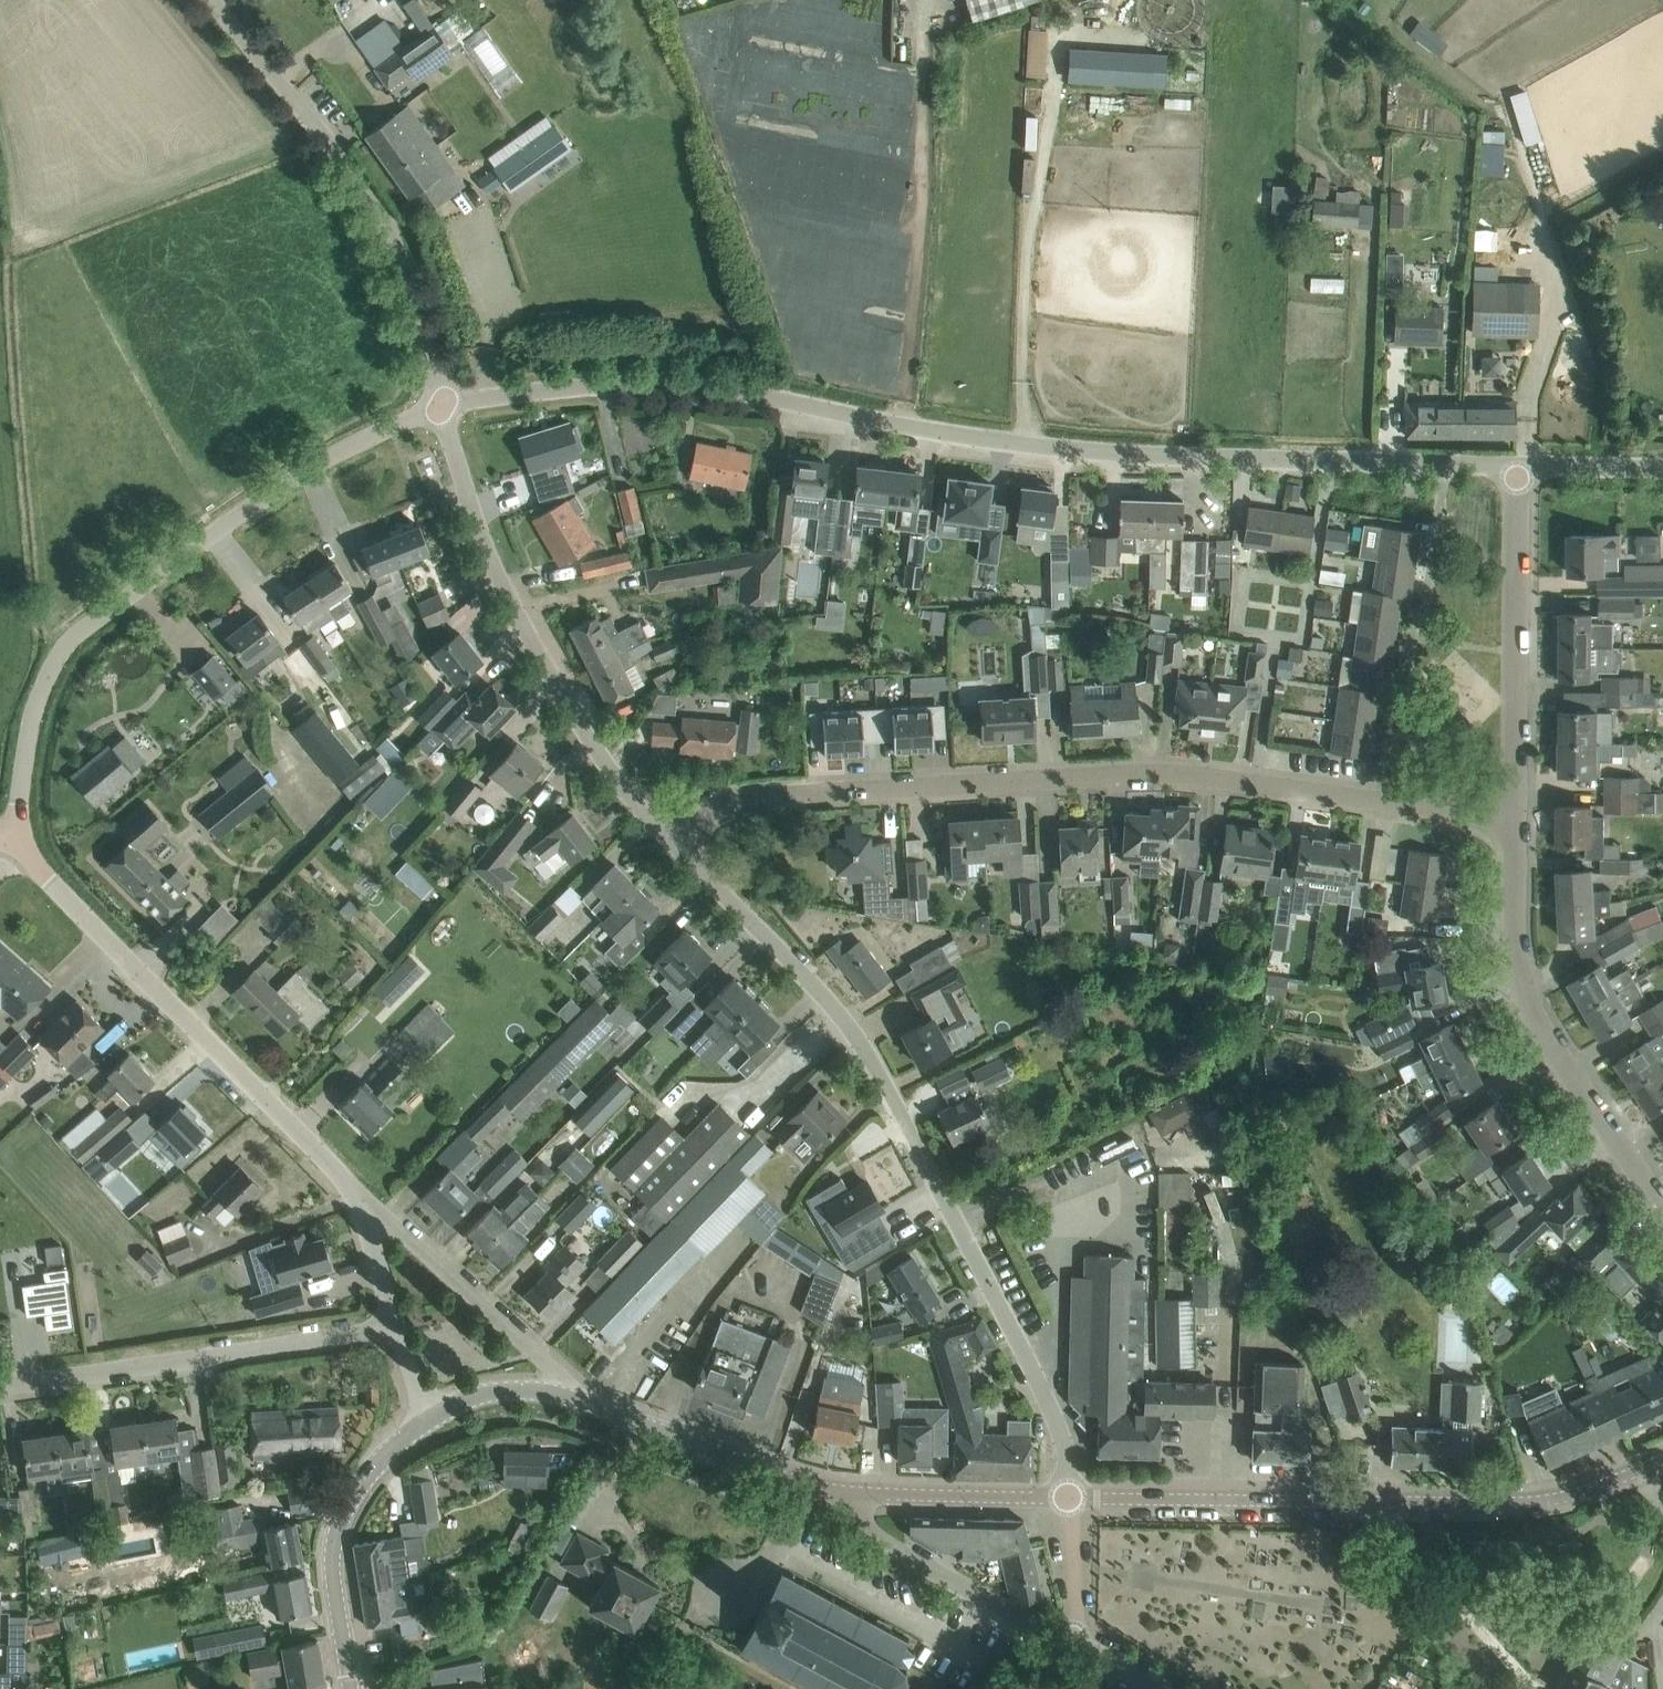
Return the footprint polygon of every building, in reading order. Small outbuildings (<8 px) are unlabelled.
[(973,19),(1036,0),(967,0),(973,19)] [(434,24),(374,67),(388,87),(410,71),(417,81),(456,53),(434,24)] [(1045,75),(1047,29),(1030,28),(1028,74),(1045,75)] [(1070,50),(1068,83),(1165,89),(1168,56),(1070,50)] [(1527,92),(1509,97),(1524,147),(1542,142),(1527,92)] [(365,136),(410,198),(449,170),(411,117),(401,124),(394,115),(365,136)] [(556,126),(495,170),(510,190),(571,147),(556,126)] [(1508,174),(1509,129),(1486,128),(1484,173),(1508,174)] [(1293,219),(1291,183),(1277,184),(1279,219),(1293,219)] [(1357,226),(1359,204),(1360,191),(1345,189),(1345,191),(1343,191),(1343,196),(1337,195),(1336,203),(1315,201),(1313,223),(1357,226)] [(1407,225),(1408,191),(1394,190),(1393,225),(1407,225)] [(1477,248),(1498,249),(1499,229),(1478,228),(1477,248)] [(1386,256),(1386,265),(1403,265),(1403,256),(1386,256)] [(1473,331),(1536,331),(1535,287),(1473,288),(1473,331)] [(1397,306),(1397,343),(1415,343),(1415,340),(1442,340),(1442,306),(1397,306)] [(1476,374),(1505,375),(1505,354),(1476,353),(1476,374)] [(1408,437),(1462,437),(1462,402),(1408,402),(1408,437)] [(1515,437),(1515,415),(1515,402),(1462,402),(1462,437),(1515,437)] [(569,424),(521,439),(530,470),(540,501),(577,489),(568,459),(579,455),(569,424)] [(745,488),(748,475),(752,454),(697,442),(689,477),(745,488)] [(794,514),(821,517),(827,463),(795,459),(793,475),(780,473),(772,541),(791,543),(794,514)] [(851,520),(853,520),(882,523),(885,503),(889,470),(858,467),(851,520)] [(920,474),(889,470),(885,503),(900,504),(897,525),(913,527),(915,507),(916,507),(920,474)] [(986,522),(991,482),(949,477),(946,498),(941,497),(938,521),(964,525),(965,519),(986,522)] [(596,480),(578,489),(582,497),(600,488),(596,480)] [(1287,481),(1285,498),(1299,499),(1301,483),(1287,481)] [(1039,484),(1037,489),(1023,487),(1016,540),(1034,542),(1037,520),(1050,522),(1054,492),(1052,491),(1052,486),(1039,484)] [(634,487),(618,490),(626,523),(624,523),(628,537),(645,532),(634,487)] [(562,563),(581,552),(592,546),(575,516),(584,510),(576,496),(566,502),(566,501),(536,518),(562,563)] [(1150,551),(1152,498),(1120,497),(1119,532),(1134,533),(1134,551),(1150,551)] [(445,512),(452,509),(448,498),(441,501),(445,512)] [(1183,499),(1152,498),(1150,551),(1166,552),(1166,534),(1182,534),(1182,521),(1184,521),(1184,516),(1183,515),(1183,502),(1182,502),(1183,499)] [(1276,549),(1281,512),(1248,507),(1245,530),(1235,528),(1233,538),(1244,540),(1243,544),(1276,549)] [(1314,517),(1281,512),(1276,549),(1309,554),(1314,517)] [(815,552),(830,554),(833,522),(818,520),(815,552)] [(852,524),(838,523),(834,555),(849,557),(852,524)] [(419,525),(390,537),(401,564),(430,553),(419,525)] [(1070,594),(1069,546),(1068,526),(1053,526),(1054,557),(1056,557),(1056,576),(1054,576),(1055,607),(1070,607),(1070,594)] [(997,561),(1001,529),(983,527),(979,559),(997,561)] [(1326,547),(1349,548),(1350,527),(1327,527),(1326,547)] [(1377,560),(1414,565),(1419,532),(1382,527),(1377,560)] [(920,582),(925,533),(910,531),(904,580),(920,582)] [(1120,564),(1121,536),(1092,536),(1091,546),(1069,546),(1070,594),(1087,594),(1087,576),(1091,576),(1091,563),(1120,564)] [(1570,574),(1592,574),(1606,573),(1606,554),(1620,554),(1620,536),(1570,536),(1570,574)] [(388,569),(401,564),(390,537),(362,548),(372,575),(374,574),(378,584),(392,580),(388,569)] [(1179,594),(1207,595),(1209,540),(1182,539),(1179,594)] [(1216,539),(1215,575),(1230,575),(1232,539),(1216,539)] [(782,545),(645,568),(649,592),(740,577),(737,601),(777,604),(782,545)] [(583,564),(586,578),(633,566),(630,552),(583,564)] [(1414,565),(1377,560),(1374,580),(1365,579),(1364,590),(1401,596),(1401,597),(1409,598),(1414,565)] [(350,611),(340,596),(352,588),(335,563),(309,580),(326,606),(336,620),(350,611)] [(1150,564),(1149,587),(1162,588),(1162,564),(1150,564)] [(1626,566),(1626,576),(1599,577),(1599,596),(1636,594),(1662,594),(1662,566),(1626,566)] [(1220,578),(1220,594),(1230,594),(1230,578),(1220,578)] [(299,623),(326,606),(309,580),(283,597),(299,623)] [(1401,596),(1364,590),(1359,623),(1396,629),(1401,597),(1401,596)] [(440,592),(417,603),(429,628),(452,618),(440,592)] [(409,661),(398,641),(389,625),(373,595),(358,603),(381,647),(392,642),(397,653),(396,654),(402,666),(409,661)] [(817,614),(816,626),(843,629),(847,601),(828,598),(826,615),(817,614)] [(1600,601),(1600,618),(1635,618),(1635,617),(1644,617),(1645,603),(1636,603),(1636,602),(1600,601)] [(1028,689),(1048,688),(1046,646),(1045,613),(1050,613),(1050,607),(1027,604),(1031,653),(1026,654),(1028,689)] [(932,609),(929,632),(943,634),(946,610),(932,609)] [(1151,611),(1149,625),(1169,628),(1171,614),(1151,611)] [(286,650),(278,639),(259,614),(227,638),(246,663),(261,652),(270,663),(286,650)] [(1593,615),(1583,615),(1561,615),(1561,626),(1554,626),(1554,646),(1614,647),(1614,623),(1593,623),(1593,615)] [(596,616),(590,619),(570,629),(590,668),(649,639),(640,620),(618,632),(610,616),(599,621),(596,616)] [(403,617),(389,625),(398,641),(409,661),(420,648),(403,617)] [(1354,655),(1391,661),(1396,629),(1359,623),(1354,655)] [(674,638),(653,648),(652,648),(658,662),(703,642),(698,631),(676,640),(674,638)] [(1163,664),(1165,634),(1150,632),(1147,651),(1149,650),(1146,680),(1161,681),(1163,664)] [(455,681),(464,674),(481,661),(459,633),(433,653),(455,681)] [(1163,664),(1181,665),(1184,636),(1165,634),(1163,664)] [(338,666),(314,635),(301,645),(323,676),(338,666)] [(627,650),(590,668),(607,702),(633,690),(623,670),(634,664),(631,658),(652,648),(653,648),(649,639),(627,650)] [(1262,682),(1266,653),(1267,643),(1257,642),(1255,652),(1248,651),(1244,679),(1262,682)] [(328,686),(322,677),(299,645),(281,659),(312,698),(328,686)] [(1064,687),(1062,658),(1060,658),(1060,646),(1046,646),(1048,688),(1064,687)] [(1303,648),(1291,646),(1289,658),(1301,660),(1303,648)] [(1614,647),(1554,646),(1554,677),(1561,678),(1592,678),(1599,678),(1600,672),(1609,672),(1619,672),(1619,647),(1614,647)] [(212,655),(192,672),(215,699),(216,698),(221,695),(229,705),(248,689),(239,678),(234,682),(212,655)] [(1378,691),(1377,693),(1386,694),(1391,661),(1354,655),(1349,687),(1378,691)] [(674,667),(654,678),(661,691),(680,680),(674,667)] [(948,674),(930,675),(930,690),(949,689),(948,674)] [(1604,676),(1603,691),(1638,692),(1638,677),(1604,676)] [(884,677),(875,677),(876,691),(885,690),(884,677)] [(874,678),(864,678),(864,689),(874,688),(874,678)] [(1206,739),(1212,683),(1178,679),(1175,709),(1180,710),(1179,724),(1190,725),(1188,737),(1206,739)] [(817,680),(804,681),(805,694),(818,693),(817,680)] [(1122,701),(1102,703),(1104,734),(1124,733),(1124,736),(1139,735),(1138,713),(1136,681),(1121,682),(1122,701)] [(408,682),(394,692),(403,706),(417,696),(408,682)] [(1246,686),(1212,683),(1206,739),(1224,741),(1225,728),(1236,729),(1237,716),(1243,717),(1246,686)] [(1071,721),(1068,721),(1069,736),(1104,734),(1102,703),(1101,684),(1084,685),(1069,686),(1071,708),(1071,721)] [(463,695),(458,700),(430,731),(417,744),(429,757),(446,740),(452,746),(474,723),(488,736),(515,708),(490,685),(475,701),(466,692),(463,695)] [(1373,724),(1377,693),(1378,691),(1349,687),(1340,686),(1335,719),(1373,724)] [(430,731),(458,700),(447,690),(418,719),(430,731)] [(1603,691),(1603,706),(1638,706),(1638,692),(1603,691)] [(658,692),(650,711),(676,713),(677,694),(658,692)] [(981,701),(982,719),(983,741),(1034,738),(1032,698),(981,701)] [(931,713),(931,705),(911,706),(914,750),(933,749),(932,734),(945,733),(944,712),(931,713)] [(894,752),(914,750),(911,706),(891,707),(892,715),(879,716),(880,737),(893,736),(894,752)] [(651,744),(680,746),(679,753),(734,757),(735,750),(757,752),(760,709),(743,708),(742,723),(737,722),(683,717),(683,725),(653,723),(651,744)] [(861,709),(841,710),(844,755),(864,753),(863,738),(876,737),(874,716),(861,717),(861,709)] [(822,711),(822,719),(809,720),(810,741),(823,740),(824,756),(844,755),(841,710),(822,711)] [(359,762),(316,711),(293,730),(336,781),(359,762)] [(1560,711),(1560,728),(1554,728),(1553,743),(1614,743),(1614,712),(1560,711)] [(1368,757),(1373,724),(1335,719),(1330,752),(1368,757)] [(110,746),(72,777),(95,805),(109,793),(106,789),(116,781),(119,785),(133,773),(131,772),(145,760),(125,737),(111,748),(110,746)] [(382,755),(395,768),(407,755),(387,737),(376,748),(382,755)] [(515,797),(528,781),(542,764),(517,743),(490,776),(515,797)] [(1614,743),(1553,743),(1553,756),(1560,756),(1560,775),(1598,775),(1598,773),(1601,773),(1601,761),(1613,760),(1614,755),(1637,756),(1638,744),(1614,743)] [(373,753),(337,782),(350,797),(385,769),(373,753)] [(255,773),(201,813),(220,839),(274,798),(255,773)] [(1607,776),(1607,793),(1648,794),(1648,791),(1649,778),(1607,776)] [(459,820),(483,790),(467,778),(444,807),(445,808),(440,815),(452,825),(458,818),(459,820)] [(1607,793),(1606,811),(1638,812),(1638,811),(1662,811),(1662,792),(1648,791),(1648,794),(1607,793)] [(130,841),(107,865),(163,922),(179,906),(186,899),(179,891),(189,882),(177,870),(167,879),(139,852),(166,827),(146,803),(134,815),(119,830),(130,841)] [(1586,858),(1602,858),(1605,858),(1606,817),(1593,817),(1593,807),(1559,807),(1559,844),(1586,844),(1586,858)] [(1160,852),(1162,808),(1150,808),(1150,813),(1125,812),(1122,861),(1141,862),(1142,851),(1160,852)] [(1188,810),(1162,808),(1160,852),(1179,853),(1178,864),(1196,865),(1199,814),(1188,813),(1188,810)] [(1020,868),(1018,834),(1017,811),(1000,812),(1000,818),(980,819),(983,856),(1003,855),(1004,869),(1020,868)] [(556,871),(570,861),(594,842),(572,815),(549,833),(550,833),(534,846),(524,854),(533,866),(545,856),(556,871)] [(944,832),(946,854),(947,872),(968,871),(967,858),(983,856),(980,819),(949,821),(950,832),(944,832)] [(1060,831),(1061,853),(1062,866),(1062,873),(1081,871),(1082,881),(1099,880),(1095,820),(1079,821),(1080,829),(1060,831)] [(909,920),(908,896),(891,897),(889,873),(893,873),(891,842),(873,843),(872,833),(861,833),(860,822),(844,824),(845,834),(834,835),(835,845),(831,846),(832,861),(836,861),(836,873),(847,873),(848,875),(862,874),(864,913),(909,920)] [(1224,847),(1220,871),(1266,877),(1269,877),(1270,874),(1273,846),(1274,842),(1271,842),(1273,831),(1227,825),(1224,847)] [(475,867),(490,880),(506,892),(518,877),(502,864),(519,844),(504,832),(475,867)] [(1325,881),(1324,881),(1330,839),(1301,835),(1296,874),(1280,872),(1280,875),(1277,895),(1274,922),(1290,924),(1291,911),(1298,912),(1299,909),(1303,906),(1304,901),(1322,903),(1325,881)] [(1359,843),(1330,839),(1324,881),(1325,881),(1339,883),(1337,894),(1352,896),(1359,843)] [(1405,883),(1442,888),(1447,855),(1410,849),(1405,883)] [(908,896),(909,920),(929,918),(927,897),(929,897),(927,858),(906,860),(908,896)] [(1605,858),(1602,858),(1602,872),(1647,873),(1648,859),(1605,858)] [(406,860),(395,873),(422,897),(434,885),(406,860)] [(590,908),(591,908),(603,920),(615,908),(636,887),(615,865),(594,885),(595,886),(581,899),(590,908)] [(1593,871),(1581,871),(1558,873),(1560,905),(1612,902),(1611,890),(1594,891),(1593,871)] [(1130,923),(1128,876),(1112,876),(1115,924),(1130,923)] [(1204,883),(1199,918),(1201,918),(1201,922),(1211,924),(1212,919),(1218,920),(1223,880),(1205,878),(1204,883)] [(1056,879),(1037,880),(1041,943),(1060,942),(1056,879)] [(1037,880),(1019,881),(1022,918),(1035,916),(1036,943),(1041,943),(1037,880)] [(1198,922),(1199,918),(1204,883),(1189,881),(1185,905),(1180,904),(1178,919),(1198,922)] [(1442,888),(1405,883),(1400,916),(1438,921),(1442,888)] [(658,909),(636,887),(615,908),(603,920),(602,921),(618,937),(604,951),(620,968),(649,941),(638,929),(658,909)] [(1612,913),(1612,902),(1560,905),(1562,937),(1596,936),(1595,914),(1612,913)] [(565,917),(553,905),(553,904),(528,928),(542,941),(565,917)] [(1346,932),(1362,934),(1365,906),(1364,906),(1364,907),(1349,905),(1346,932)] [(1613,944),(1637,930),(1655,923),(1662,920),(1662,919),(1658,905),(1629,916),(1630,917),(1606,933),(1613,944)] [(289,913),(268,935),(279,945),(300,923),(289,913)] [(989,932),(989,914),(981,915),(975,922),(975,930),(989,932)] [(1604,949),(1611,962),(1640,945),(1639,944),(1660,937),(1655,923),(1637,930),(1613,944),(1604,949)] [(692,933),(688,933),(685,930),(655,961),(668,974),(660,982),(672,994),(710,955),(698,944),(698,940),(692,933)] [(1131,930),(1129,949),(1152,951),(1153,932),(1131,930)] [(866,996),(884,983),(889,979),(859,940),(846,950),(838,940),(827,948),(841,967),(843,966),(866,996)] [(1179,943),(1165,942),(1164,957),(1178,958),(1179,943)] [(12,954),(0,943),(0,967),(12,954)] [(940,946),(910,964),(913,969),(921,983),(951,965),(941,947),(940,946)] [(1439,963),(1417,967),(1410,968),(1406,947),(1375,952),(1378,974),(1381,993),(1410,988),(1413,1004),(1445,998),(1439,963)] [(412,953),(375,990),(389,1004),(425,967),(412,953)] [(2,1004),(18,1019),(51,988),(12,954),(0,967),(0,1007),(2,1004)] [(350,962),(336,975),(349,989),(363,976),(350,962)] [(1629,968),(1611,978),(1603,965),(1569,984),(1585,1011),(1637,982),(1629,968)] [(925,1022),(903,1033),(920,1065),(939,1055),(949,1049),(941,1034),(952,1028),(966,1021),(955,1000),(950,990),(957,986),(965,982),(958,969),(957,970),(932,983),(938,994),(938,995),(931,998),(918,1005),(919,1006),(924,1003),(932,1018),(925,1022)] [(310,1028),(326,1013),(329,1009),(307,986),(309,984),(297,972),(276,992),(254,971),(233,992),(278,1036),(297,1016),(310,1028)] [(715,1042),(755,1000),(753,998),(756,995),(747,986),(744,989),(733,978),(705,1006),(717,1018),(704,1031),(715,1042)] [(1634,1020),(1626,1005),(1644,995),(1637,982),(1585,1011),(1601,1039),(1634,1020)] [(1061,999),(1047,988),(1039,999),(1053,1010),(1061,999)] [(679,1009),(665,995),(640,1020),(654,1034),(659,1030),(679,1009)] [(500,1093),(497,1096),(498,1097),(511,1108),(520,1099),(533,1111),(556,1087),(565,1079),(620,1023),(621,1022),(610,1012),(596,997),(593,1000),(516,1078),(500,1093)] [(670,1042),(676,1036),(701,1011),(689,999),(679,1009),(659,1030),(670,1042)] [(1649,1027),(1662,1018),(1662,999),(1640,1013),(1649,1027)] [(82,1048),(88,1043),(104,1027),(77,1000),(39,1037),(65,1065),(77,1077),(94,1061),(82,1048)] [(758,1003),(755,1000),(715,1042),(725,1052),(738,1039),(750,1051),(778,1023),(767,1012),(770,1009),(761,1000),(758,1003)] [(1365,1023),(1377,1046),(1409,1030),(1417,1025),(1406,1003),(1365,1023)] [(429,1004),(395,1037),(409,1052),(443,1019),(429,1004)] [(1649,1027),(1655,1037),(1647,1041),(1617,1062),(1635,1088),(1662,1069),(1662,1018),(1649,1027)] [(354,1022),(343,1031),(361,1052),(372,1042),(354,1022)] [(1418,1040),(1425,1054),(1398,1068),(1405,1081),(1416,1076),(1417,1076),(1467,1052),(1453,1023),(1418,1040)] [(1416,1044),(1409,1030),(1377,1046),(1384,1060),(1416,1044)] [(1,1064),(13,1076),(38,1052),(20,1033),(7,1046),(3,1050),(0,1053),(0,1066),(1,1064)] [(351,1048),(342,1039),(333,1048),(342,1057),(351,1048)] [(1481,1080),(1467,1052),(1417,1076),(1423,1089),(1438,1081),(1446,1097),(1461,1090),(1481,1080)] [(130,1103),(138,1095),(154,1079),(129,1054),(109,1074),(112,1077),(96,1092),(105,1102),(117,1090),(130,1103)] [(737,1068),(747,1077),(759,1065),(750,1055),(737,1068)] [(1011,1073),(1002,1055),(973,1070),(979,1082),(993,1075),(995,1081),(1011,1073)] [(369,1078),(371,1080),(367,1083),(365,1081),(340,1107),(367,1135),(394,1110),(384,1100),(409,1075),(390,1057),(369,1078)] [(1662,1107),(1662,1069),(1635,1088),(1653,1114),(1662,1107)] [(590,1135),(635,1089),(619,1073),(574,1119),(590,1135)] [(953,1144),(972,1134),(982,1129),(986,1137),(1004,1128),(992,1103),(984,1107),(977,1093),(975,1094),(969,1081),(970,1081),(969,1080),(942,1093),(943,1095),(944,1094),(950,1106),(937,1112),(953,1144)] [(573,1081),(562,1092),(576,1105),(587,1094),(573,1081)] [(1202,1084),(1150,1112),(1162,1135),(1189,1120),(1193,1125),(1209,1116),(1206,1111),(1214,1106),(1202,1084)] [(820,1146),(830,1135),(846,1120),(818,1092),(776,1134),(789,1147),(805,1131),(820,1146)] [(449,1170),(424,1195),(451,1221),(466,1205),(471,1200),(477,1195),(473,1191),(460,1178),(480,1157),(482,1156),(473,1147),(511,1108),(498,1097),(466,1128),(465,1127),(454,1139),(438,1155),(448,1165),(446,1168),(449,1170)] [(1452,1113),(1444,1100),(1416,1119),(1417,1121),(1399,1132),(1407,1143),(1452,1113)] [(650,1235),(734,1149),(749,1134),(718,1103),(683,1138),(661,1117),(612,1168),(647,1203),(632,1218),(650,1235)] [(1466,1122),(1481,1144),(1455,1162),(1468,1180),(1474,1176),(1494,1162),(1486,1151),(1514,1132),(1494,1103),(1466,1122)] [(180,1105),(164,1121),(158,1126),(160,1128),(156,1133),(167,1143),(147,1163),(160,1176),(205,1131),(180,1105)] [(127,1128),(134,1121),(121,1106),(107,1117),(96,1106),(59,1140),(66,1149),(69,1147),(84,1164),(100,1151),(127,1128)] [(1421,1159),(1452,1138),(1443,1125),(1397,1157),(1404,1168),(1420,1158),(1421,1159)] [(141,1144),(127,1128),(100,1151),(113,1167),(141,1144)] [(562,1168),(580,1149),(579,1148),(585,1142),(574,1131),(568,1137),(566,1135),(547,1154),(562,1168)] [(770,1234),(772,1233),(777,1226),(788,1215),(748,1177),(774,1150),(756,1134),(713,1178),(770,1234)] [(494,1195),(498,1191),(527,1161),(515,1149),(482,1183),(494,1195)] [(562,1168),(577,1183),(595,1164),(580,1149),(562,1168)] [(1191,1165),(1233,1166),(1234,1151),(1191,1150),(1191,1165)] [(1503,1172),(1502,1173),(1494,1162),(1474,1176),(1479,1183),(1488,1177),(1490,1181),(1499,1194),(1512,1185),(1523,1201),(1549,1183),(1529,1154),(1502,1172),(1503,1172)] [(224,1224),(235,1214),(261,1188),(241,1168),(201,1207),(211,1218),(215,1214),(224,1224)] [(1159,1191),(1191,1191),(1189,1172),(1159,1172),(1159,1191)] [(616,1342),(631,1326),(735,1219),(761,1244),(770,1234),(713,1178),(584,1311),(616,1342)] [(833,1215),(820,1223),(845,1265),(853,1270),(896,1244),(895,1242),(894,1243),(876,1214),(883,1209),(866,1181),(849,1191),(841,1178),(839,1180),(840,1181),(820,1194),(825,1202),(833,1215)] [(1550,1225),(1575,1250),(1594,1233),(1583,1222),(1597,1209),(1588,1199),(1591,1196),(1579,1183),(1561,1200),(1557,1196),(1541,1212),(1537,1208),(1519,1225),(1516,1221),(1493,1236),(1488,1239),(1495,1246),(1493,1249),(1508,1264),(1550,1225)] [(481,1251),(537,1194),(528,1184),(520,1192),(501,1211),(494,1204),(464,1234),(481,1251)] [(570,1232),(598,1204),(583,1190),(556,1219),(570,1232)] [(1191,1191),(1159,1191),(1159,1206),(1192,1206),(1191,1191)] [(521,1230),(540,1211),(548,1204),(537,1194),(481,1251),(499,1268),(528,1237),(521,1230)] [(1493,1236),(1516,1221),(1519,1218),(1509,1204),(1484,1222),(1493,1236)] [(1608,1220),(1594,1233),(1575,1250),(1595,1270),(1627,1239),(1608,1220)] [(610,1275),(642,1242),(629,1228),(597,1261),(610,1275)] [(170,1262),(195,1253),(188,1233),(163,1243),(170,1262)] [(1192,1272),(1193,1298),(1193,1305),(1194,1305),(1223,1305),(1222,1272),(1207,1272),(1206,1233),(1195,1233),(1196,1272),(1192,1272)] [(269,1291),(251,1297),(257,1315),(304,1301),(299,1283),(294,1284),(293,1278),(308,1274),(308,1276),(312,1275),(312,1273),(331,1267),(322,1238),(305,1243),(302,1234),(286,1238),(286,1240),(269,1245),(272,1254),(266,1256),(275,1284),(267,1287),(269,1291)] [(1627,1239),(1595,1270),(1621,1297),(1638,1281),(1660,1303),(1642,1320),(1662,1342),(1662,1277),(1627,1239)] [(61,1245),(45,1247),(47,1264),(63,1262),(61,1245)] [(798,1245),(793,1257),(818,1266),(823,1254),(798,1245)] [(552,1319),(567,1303),(576,1295),(565,1284),(585,1264),(566,1246),(546,1268),(549,1271),(526,1295),(552,1319)] [(147,1250),(137,1259),(153,1275),(163,1265),(147,1250)] [(1134,1277),(1135,1256),(1085,1255),(1085,1276),(1072,1276),(1069,1402),(1081,1414),(1076,1418),(1087,1429),(1097,1419),(1099,1419),(1098,1454),(1158,1456),(1159,1415),(1160,1381),(1137,1380),(1137,1376),(1143,1377),(1146,1277),(1134,1277)] [(888,1271),(909,1304),(920,1323),(934,1315),(928,1304),(937,1298),(912,1257),(888,1271)] [(44,1273),(46,1284),(23,1287),(27,1315),(45,1313),(47,1329),(71,1326),(65,1281),(68,1280),(66,1269),(44,1273)] [(803,1305),(801,1311),(823,1326),(840,1282),(816,1272),(803,1305)] [(1193,1305),(1193,1298),(1161,1298),(1161,1318),(1156,1318),(1157,1367),(1196,1367),(1194,1305),(1193,1305)] [(955,1477),(1030,1478),(1030,1417),(1021,1417),(1020,1433),(981,1433),(981,1410),(980,1410),(977,1406),(964,1363),(996,1345),(981,1318),(928,1334),(934,1356),(958,1433),(956,1433),(955,1477)] [(694,1389),(714,1397),(711,1406),(743,1418),(746,1409),(765,1416),(793,1343),(773,1335),(772,1338),(722,1319),(705,1362),(694,1389)] [(884,1323),(871,1326),(875,1345),(904,1338),(900,1320),(884,1323)] [(1596,1391),(1616,1436),(1662,1415),(1662,1356),(1661,1350),(1591,1380),(1596,1391)] [(1303,1363),(1257,1362),(1255,1408),(1255,1409),(1254,1428),(1253,1428),(1252,1459),(1308,1461),(1309,1430),(1301,1429),(1303,1363)] [(1334,1378),(1347,1420),(1374,1411),(1360,1369),(1334,1378)] [(822,1390),(821,1390),(812,1434),(852,1442),(853,1440),(862,1441),(865,1424),(856,1423),(858,1413),(849,1411),(852,1399),(861,1401),(864,1384),(824,1376),(822,1390)] [(376,1378),(364,1379),(366,1405),(378,1404),(376,1378)] [(903,1380),(876,1382),(877,1403),(878,1425),(893,1424),(892,1395),(892,1394),(904,1393),(903,1380)] [(1212,1417),(1213,1395),(1213,1382),(1160,1381),(1159,1415),(1212,1417)] [(1377,1428),(1376,1445),(1391,1446),(1390,1464),(1470,1468),(1471,1446),(1473,1420),(1479,1420),(1482,1383),(1452,1381),(1450,1413),(1441,1412),(1440,1429),(1391,1426),(1391,1429),(1377,1428)] [(1520,1405),(1539,1446),(1548,1466),(1616,1436),(1596,1391),(1562,1406),(1555,1389),(1520,1405)] [(1518,1396),(1504,1398),(1507,1419),(1522,1417),(1518,1396)] [(252,1412),(253,1434),(254,1458),(319,1455),(341,1453),(338,1408),(252,1412)] [(899,1424),(899,1461),(917,1462),(931,1462),(931,1453),(946,1453),(946,1431),(947,1409),(914,1409),(914,1424),(899,1424)] [(222,1494),(222,1492),(215,1448),(196,1450),(193,1429),(176,1431),(174,1417),(143,1422),(150,1474),(165,1472),(163,1458),(178,1456),(182,1488),(168,1491),(167,1504),(182,1500),(222,1494)] [(122,1478),(136,1476),(150,1474),(143,1422),(111,1426),(118,1474),(105,1476),(110,1507),(112,1516),(113,1524),(130,1521),(128,1503),(125,1503),(122,1478)] [(102,1518),(112,1516),(110,1507),(105,1476),(104,1465),(92,1467),(86,1430),(55,1434),(62,1481),(92,1477),(97,1509),(100,1508),(102,1518)] [(64,1493),(62,1481),(55,1434),(24,1439),(29,1476),(47,1473),(50,1495),(64,1493)] [(239,1490),(237,1481),(240,1481),(234,1441),(215,1444),(215,1448),(222,1492),(239,1490)] [(504,1451),(504,1473),(530,1474),(530,1487),(547,1488),(549,1452),(504,1451)] [(431,1479),(410,1482),(416,1522),(438,1518),(431,1479)] [(291,1509),(297,1508),(319,1504),(315,1486),(287,1491),(291,1509)] [(37,1519),(34,1487),(20,1489),(21,1496),(18,1496),(20,1511),(24,1536),(35,1535),(33,1520),(37,1519)] [(20,1511),(18,1496),(0,1496),(0,1510),(9,1510),(20,1511)] [(270,1515),(249,1519),(244,1519),(241,1504),(216,1508),(219,1523),(213,1525),(217,1549),(238,1545),(264,1540),(269,1565),(302,1559),(296,1522),(272,1526),(270,1515)] [(9,1525),(9,1510),(0,1510),(0,1525),(9,1525)] [(968,1558),(969,1518),(910,1517),(909,1536),(935,1550),(957,1550),(956,1558),(968,1558)] [(1029,1545),(1029,1543),(1023,1519),(969,1518),(968,1558),(986,1559),(986,1558),(1001,1554),(1000,1553),(1029,1545)] [(634,1631),(645,1611),(648,1606),(659,1586),(605,1557),(609,1549),(577,1532),(576,1534),(563,1527),(552,1548),(564,1555),(560,1563),(592,1581),(596,1573),(604,1578),(589,1606),(634,1631)] [(404,1536),(354,1544),(356,1560),(360,1585),(391,1580),(392,1583),(410,1580),(410,1579),(408,1561),(404,1536)] [(1000,1553),(1001,1554),(1007,1580),(1011,1595),(1024,1601),(1042,1597),(1031,1545),(1029,1545),(1000,1553)] [(247,1577),(241,1578),(241,1581),(244,1595),(272,1590),(277,1617),(290,1615),(312,1610),(305,1574),(293,1576),(291,1566),(267,1571),(268,1572),(268,1573),(247,1577)] [(770,1592),(767,1599),(754,1622),(755,1622),(741,1649),(815,1688),(902,1688),(905,1683),(909,1684),(909,1681),(905,1680),(904,1671),(907,1669),(906,1667),(907,1666),(909,1665),(908,1663),(911,1654),(915,1654),(915,1651),(913,1652),(905,1645),(907,1643),(910,1641),(909,1639),(905,1640),(890,1632),(892,1628),(891,1627),(891,1626),(877,1618),(876,1621),(874,1620),(873,1622),(781,1573),(770,1592)] [(550,1621),(569,1586),(547,1574),(528,1609),(550,1621)] [(391,1580),(360,1585),(364,1607),(365,1615),(367,1626),(388,1622),(399,1621),(402,1635),(419,1632),(415,1606),(411,1585),(410,1580),(392,1583),(391,1580)] [(263,1623),(212,1633),(216,1655),(267,1645),(263,1623)] [(1571,1667),(1608,1684),(1617,1688),(1646,1688),(1646,1667),(1586,1637),(1576,1657),(1571,1667)] [(318,1640),(296,1643),(282,1646),(284,1658),(278,1659),(276,1646),(247,1651),(252,1679),(281,1673),(281,1672),(286,1670),(288,1683),(324,1676),(318,1640)] [(225,1657),(184,1667),(189,1688),(211,1682),(209,1674),(228,1668),(225,1657)] [(486,1685),(485,1685),(482,1657),(430,1667),(432,1688),(487,1688),(486,1685)] [(27,1688),(27,1661),(7,1660),(7,1663),(8,1663),(8,1673),(0,1673),(0,1688),(27,1688)] [(1608,1684),(1571,1667),(1559,1688),(1606,1688),(1608,1684)] [(288,1683),(289,1688),(326,1688),(324,1676),(288,1683)]
